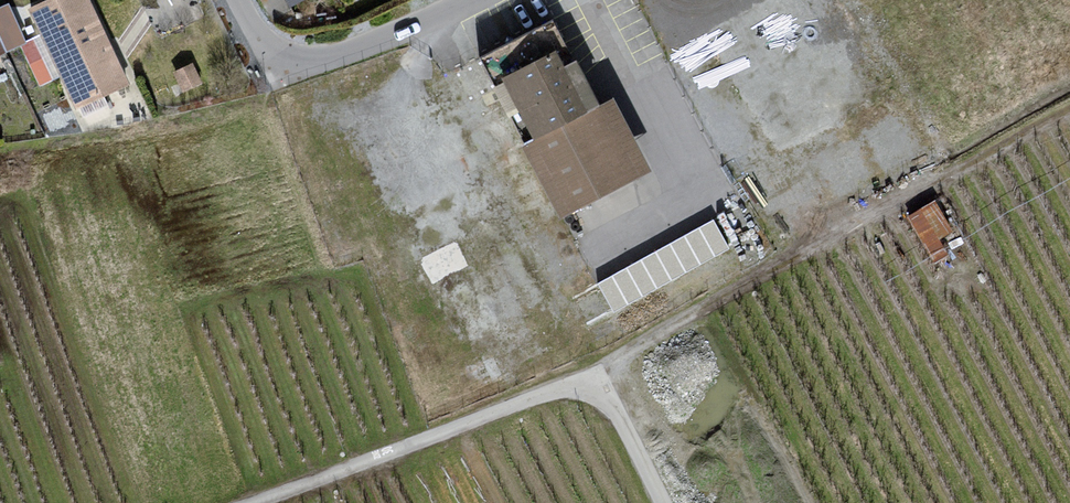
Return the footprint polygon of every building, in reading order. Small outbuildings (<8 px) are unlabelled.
[(22,9),(65,110),(119,87),(82,0),(42,0),(22,9)] [(0,10),(0,53),(20,44),(4,8),(0,10)] [(547,54),(496,80),(513,113),(505,117),(520,147),(516,149),(553,221),(645,174),(607,100),(593,107),(570,62),(555,70),(547,54)] [(951,229),(934,201),(906,219),(936,267),(952,258),(938,237),(951,229)] [(717,216),(597,274),(613,306),(733,247),(717,216)]
